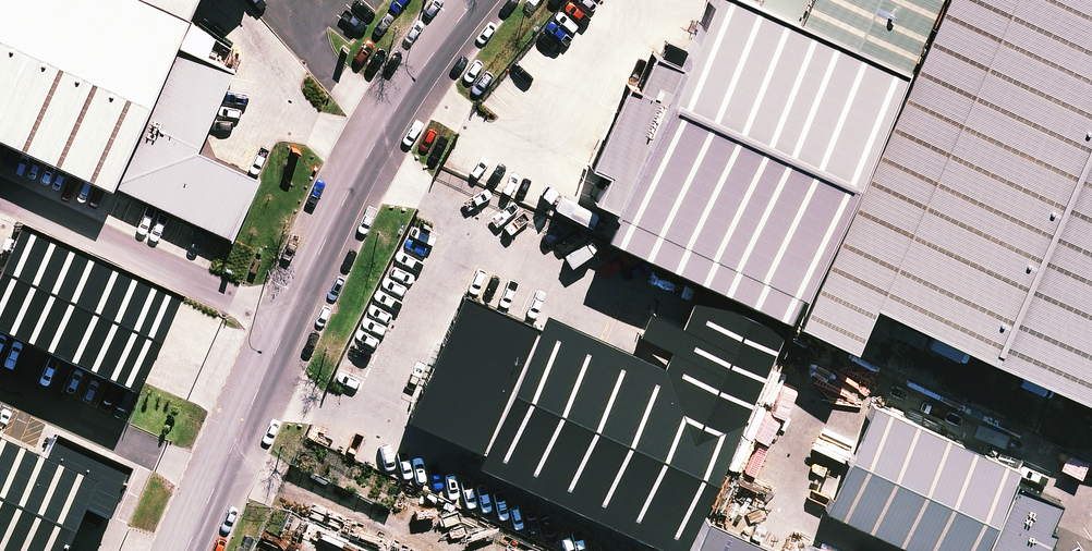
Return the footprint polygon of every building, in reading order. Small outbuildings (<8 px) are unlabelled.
[(195,0),(0,0),(0,136),(112,186),(196,1),(195,0)] [(752,0),(708,0),(600,226),(779,310),(894,67),(800,22),(752,0)] [(792,317),(853,344),(873,301),(1091,399),(1091,0),(936,0),(792,317)] [(800,22),(894,67),(923,0),(810,0),(800,22)] [(181,34),(112,186),(235,242),(268,171),(195,138),(232,57),(181,34)] [(11,217),(0,241),(0,327),(127,385),(171,290),(11,217)] [(534,323),(467,292),(411,411),(478,441),(476,453),(675,544),(777,326),(684,284),(653,351),(545,301),(534,323)] [(866,397),(816,507),(913,550),(1035,550),(1060,497),(1013,476),(1017,465),(866,397)] [(0,437),(0,550),(54,550),(88,477),(0,437)] [(691,550),(787,550),(708,514),(691,550)]
